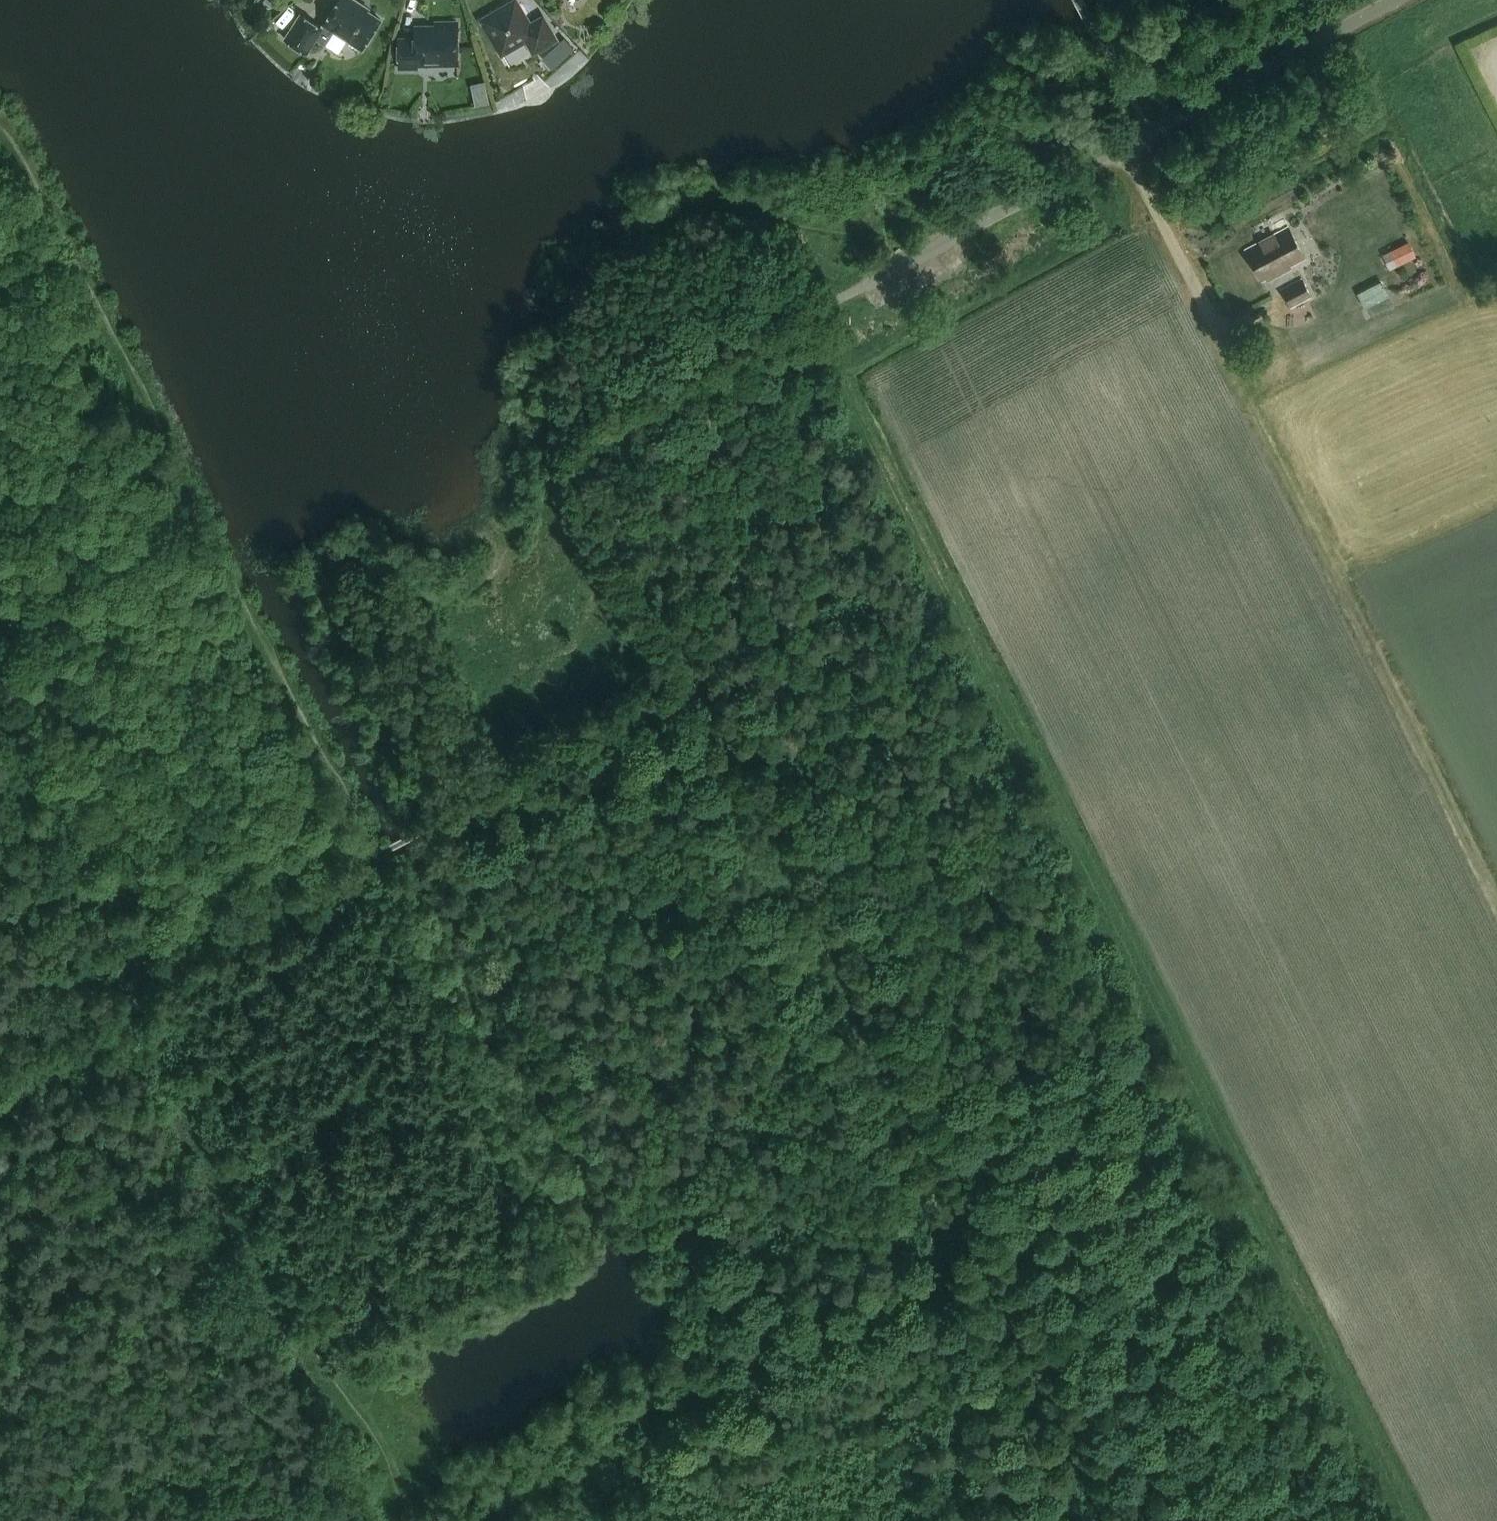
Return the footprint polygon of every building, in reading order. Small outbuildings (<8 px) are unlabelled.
[(361,3),(357,0),(340,0),(322,27),(301,14),(286,38),(308,52),(317,38),(326,43),(335,30),(363,48),(382,19),(360,5),(361,3)] [(503,54),(527,39),(535,52),(558,39),(544,16),(532,23),(518,0),(515,0),(482,19),(503,54)] [(458,21),(436,22),(436,25),(416,26),(416,38),(400,38),(400,67),(459,66),(458,21)] [(1263,280),(1305,258),(1289,227),(1247,250),(1263,280)] [(1398,265),(1417,256),(1410,241),(1390,250),(1391,251),(1384,255),(1390,267),(1397,264),(1398,265)] [(1293,306),(1314,295),(1304,277),(1283,288),(1293,306)] [(1391,298),(1382,281),(1357,293),(1366,311),(1391,298)]
